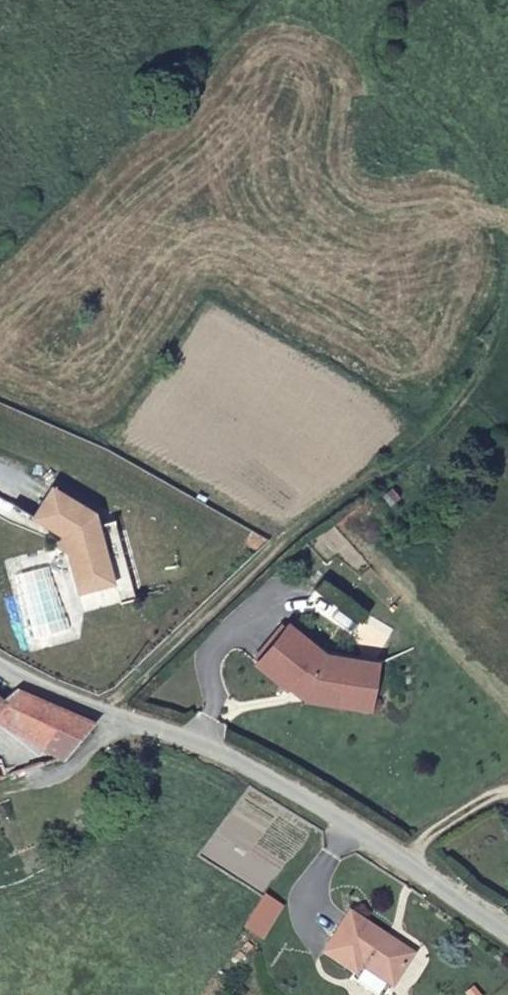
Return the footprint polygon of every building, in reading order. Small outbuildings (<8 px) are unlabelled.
[(115,579),(99,522),(95,510),(51,483),(33,516),(63,532),(86,608),(128,593),(123,575),(115,579)] [(112,517),(99,522),(115,579),(123,575),(128,593),(135,590),(112,517)] [(288,623),(257,663),(288,690),(296,682),(309,692),(309,700),(370,708),(375,660),(328,654),(288,623)] [(64,759),(93,724),(15,691),(0,701),(0,726),(64,759)] [(263,895),(238,931),(260,945),(283,906),(263,895)] [(353,960),(384,981),(404,953),(341,909),(317,947),(348,968),(353,960)] [(384,981),(353,960),(348,968),(345,972),(376,994),(384,981)]
